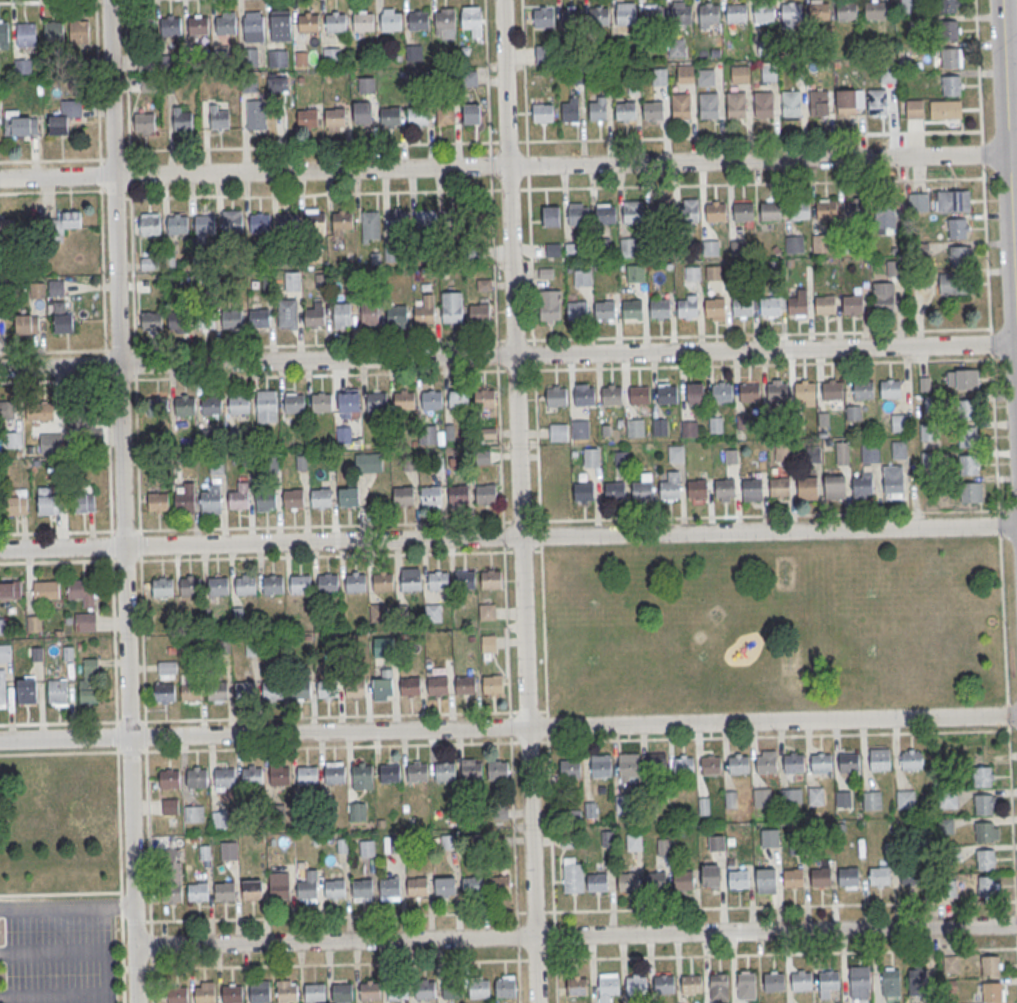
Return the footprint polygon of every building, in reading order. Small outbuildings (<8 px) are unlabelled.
[(863,19),(886,19),(886,0),(863,0),(863,19)] [(918,13),(918,0),(901,0),(901,13),(918,13)] [(957,0),(939,0),(939,12),(957,12),(957,0)] [(775,22),(775,2),(753,2),(753,22),(775,22)] [(836,3),(856,2),(856,20),(837,21),(836,3)] [(781,3),(800,3),(801,21),(781,21),(781,3)] [(809,3),(828,3),(829,21),(809,21),(809,3)] [(726,4),(746,4),(746,22),(727,22),(726,4)] [(671,6),(691,5),(692,23),(672,24),(671,6)] [(699,5),(718,5),(719,23),(699,23),(699,5)] [(616,7),(635,6),(636,24),(616,25),(616,7)] [(643,7),(663,6),(663,24),(644,25),(643,7)] [(589,8),(608,7),(609,26),(589,26),(589,8)] [(561,9),(580,8),(581,26),(561,27),(561,9)] [(533,9),(553,9),(554,27),(534,28),(533,9)] [(271,11),(290,10),(291,41),(271,41),(271,11)] [(461,11),(480,10),(481,28),(461,29),(461,11)] [(216,17),(222,17),(222,12),(235,12),(236,34),(217,35),(216,17)] [(408,13),(428,12),(428,30),(409,31),(408,13)] [(434,12),(454,12),(454,30),(435,30),(434,12)] [(353,14),(373,13),(374,31),(354,32),(353,14)] [(381,14),(401,13),(401,31),(382,32),(381,14)] [(326,15),(345,14),(346,32),(326,33),(326,15)] [(299,15),(318,15),(319,33),(299,33),(299,15)] [(188,17),(208,16),(208,35),(189,35),(188,17)] [(243,17),(263,16),(264,41),(244,42),(243,17)] [(161,18),(180,17),(181,36),(161,36),(161,18)] [(134,18),(154,18),(154,36),(135,36),(134,18)] [(958,19),(942,19),(942,40),(958,40),(958,19)] [(69,20),(88,20),(88,43),(70,43),(69,20)] [(44,22),(62,21),(63,44),(44,45),(44,22)] [(8,45),(0,45),(0,22),(7,22),(8,45)] [(16,24),(35,23),(35,46),(17,47),(16,24)] [(668,40),(684,39),(684,57),(668,57),(668,40)] [(757,41),(775,40),(775,56),(758,56),(757,41)] [(422,45),(422,61),(406,62),(405,46),(422,45)] [(536,46),(553,46),(554,63),(536,63),(536,46)] [(941,67),(959,67),(959,47),(941,47),(941,67)] [(258,48),(258,67),(240,67),(239,49),(258,48)] [(340,48),(341,66),(323,66),(322,48),(340,48)] [(287,50),(287,68),(269,68),(268,50),(287,50)] [(296,65),(307,65),(307,52),(296,52),(296,65)] [(31,72),(31,60),(16,60),(16,72),(31,72)] [(153,60),(138,61),(139,70),(154,70),(153,60)] [(879,83),(898,83),(898,62),(879,62),(879,83)] [(675,66),(693,65),(694,83),(676,83),(675,66)] [(761,65),(775,65),(776,82),(762,82),(761,65)] [(793,66),(803,65),(804,80),(793,80),(793,66)] [(731,66),(748,66),(749,83),(731,84),(731,66)] [(651,69),(666,68),(667,86),(652,86),(651,69)] [(572,69),(583,69),(583,84),(573,84),(572,69)] [(600,69),(610,69),(611,83),(600,84),(600,69)] [(696,69),(714,69),(714,86),(697,86),(696,69)] [(477,71),(478,87),(461,87),(461,72),(477,71)] [(961,75),(941,75),(941,95),(961,95),(961,75)] [(257,76),(257,92),(241,93),(241,77),(257,76)] [(283,77),(284,93),(267,93),(267,78),(283,77)] [(375,77),(375,93),(359,94),(358,78),(375,77)] [(627,79),(638,79),(638,93),(628,94),(627,79)] [(836,90),(855,89),(856,115),(837,115),(836,90)] [(867,90),(886,89),(887,114),(868,115),(867,90)] [(809,91),(828,90),(828,116),(810,116),(809,91)] [(781,91),(800,91),(801,116),(782,117),(781,91)] [(698,93),(717,92),(718,118),(699,118),(698,93)] [(726,93),(745,92),(745,117),(727,118),(726,93)] [(754,92),(773,92),(773,117),(755,117),(754,92)] [(671,94),(689,93),(690,119),(672,119),(671,94)] [(561,103),(569,102),(569,97),(578,96),(579,121),(561,122),(561,103)] [(588,102),(597,102),(597,96),(606,96),(606,121),(589,121),(588,102)] [(436,98),(453,97),(454,124),(437,125),(436,98)] [(904,99),(904,118),(922,118),(922,99),(904,99)] [(247,101),(265,100),(266,129),(248,129),(247,101)] [(929,100),(929,119),(961,119),(961,100),(929,100)] [(642,102),(662,101),(663,119),(643,120),(642,102)] [(355,103),(371,102),(372,122),(355,123),(355,103)] [(615,102),(635,102),(635,120),(616,120),(615,102)] [(532,104),(552,103),(552,121),(533,122),(532,104)] [(462,104),(479,104),(479,123),(463,124),(462,104)] [(68,134),(68,116),(81,116),(81,106),(62,106),(62,115),(48,115),(48,134),(68,134)] [(407,107),(426,107),(427,125),(407,125),(407,107)] [(325,109),(344,108),(345,126),(325,127),(325,109)] [(380,108),(400,108),(400,126),(381,127),(380,108)] [(297,110),(317,109),(317,127),(298,128),(297,110)] [(4,135),(37,135),(37,117),(23,117),(23,110),(4,110),(4,135)] [(210,111),(230,111),(230,129),(211,129),(210,111)] [(173,113),(192,112),(193,130),(173,131),(173,113)] [(135,113),(154,113),(155,131),(135,132),(135,113)] [(937,211),(969,211),(969,190),(937,190),(937,211)] [(908,193),(928,193),(929,211),(909,212),(908,193)] [(847,199),(847,217),(864,217),(864,199),(847,199)] [(789,202),(809,201),(809,219),(790,220),(789,202)] [(816,202),(836,201),(836,219),(817,220),(816,202)] [(760,202),(780,202),(780,220),(761,221),(760,202)] [(706,204),(725,203),(726,222),(706,222),(706,204)] [(733,203),(753,203),(754,221),(734,221),(733,203)] [(678,204),(697,204),(698,222),(678,223),(678,204)] [(895,228),(895,204),(876,204),(876,228),(895,228)] [(623,206),(642,205),(643,223),(623,224),(623,206)] [(651,205),(670,205),(671,223),(651,224),(651,205)] [(542,206),(542,226),(560,226),(560,206),(542,206)] [(568,207),(587,206),(588,225),(568,225),(568,207)] [(595,207),(615,206),(615,224),(596,225),(595,207)] [(221,209),(221,231),(242,231),(242,209),(221,209)] [(450,226),(450,209),(418,209),(418,226),(450,226)] [(80,210),(61,210),(61,228),(80,228),(80,210)] [(387,212),(407,211),(407,229),(388,230),(387,212)] [(332,213),(352,212),(352,230),(333,231),(332,213)] [(361,212),(379,212),(380,240),(362,241),(361,212)] [(250,215),(269,214),(270,232),(250,233),(250,215)] [(277,214),(296,214),(297,232),(277,233),(277,214)] [(305,214),(325,214),(325,232),(306,233),(305,214)] [(195,216),(214,215),(215,233),(195,234),(195,216)] [(167,217),(187,216),(187,234),(168,235),(167,217)] [(140,217),(160,217),(160,235),(141,236),(140,217)] [(968,218),(948,218),(948,238),(968,238),(968,218)] [(17,237),(17,219),(0,219),(0,237),(17,237)] [(785,237),(803,235),(804,253),(786,254),(785,237)] [(812,235),(829,235),(830,252),(812,252),(812,235)] [(840,237),(858,237),(858,253),(840,253),(840,237)] [(621,239),(635,238),(636,252),(621,253),(621,239)] [(729,241),(744,240),(744,254),(730,255),(729,241)] [(703,242),(717,241),(718,255),(703,256),(703,242)] [(560,242),(546,242),(546,255),(560,255),(560,242)] [(564,244),(579,243),(579,257),(565,258),(564,244)] [(971,246),(949,246),(949,265),(971,265),(971,246)] [(157,269),(157,257),(140,257),(140,269),(157,269)] [(886,260),(901,260),(901,276),(887,276),(886,260)] [(626,282),(643,281),(643,264),(626,264),(626,282)] [(685,267),(700,266),(700,281),(685,281),(685,267)] [(705,266),(720,266),(720,280),(706,280),(705,266)] [(574,285),(591,285),(591,269),(574,269),(574,285)] [(912,271),(930,270),(930,288),(913,288),(912,271)] [(300,272),(285,272),(285,290),(300,290),(300,272)] [(315,290),(327,290),(327,273),(315,273),(315,290)] [(966,294),(966,273),(938,273),(938,294),(966,294)] [(48,280),(64,280),(64,296),(49,297),(48,280)] [(30,282),(44,282),(45,298),(30,299),(30,282)] [(872,282),(872,312),(893,312),(893,282),(872,282)] [(560,289),(539,289),(539,320),(560,320),(560,289)] [(787,297),(797,297),(797,289),(807,289),(807,314),(788,315),(787,297)] [(441,323),(462,323),(462,291),(441,291),(441,323)] [(414,303),(414,325),(434,325),(434,293),(424,293),(424,303),(414,303)] [(815,297),(825,296),(825,295),(835,295),(835,313),(815,314),(815,297)] [(843,296),(852,296),(852,295),(862,295),(863,313),(843,313),(843,296)] [(732,299),(742,298),(752,297),(752,315),(733,316),(732,299)] [(760,298),(769,298),(769,297),(779,297),(780,315),(760,315),(760,298)] [(677,299),(687,299),(687,298),(697,298),(697,316),(678,317),(677,299)] [(705,299),(714,299),(714,298),(724,298),(725,316),(705,317),(705,299)] [(278,300),(297,299),(298,328),(279,329),(278,300)] [(650,300),(660,300),(660,299),(670,299),(670,317),(650,318),(650,300)] [(567,302),(576,302),(576,301),(586,300),(587,319),(567,319),(567,302)] [(594,302),(604,301),(614,300),(614,319),(595,319),(594,302)] [(622,301),(632,301),(632,300),(641,300),(642,318),(622,319),(622,301)] [(53,302),(65,301),(65,314),(72,314),(73,332),(54,333),(53,302)] [(333,302),(333,327),(350,327),(350,302),(333,302)] [(377,324),(377,302),(360,302),(360,324),(377,324)] [(490,303),(470,303),(470,322),(490,322),(490,303)] [(406,325),(406,304),(386,305),(386,325),(406,325)] [(304,309),(324,308),(325,326),(305,327),(304,309)] [(222,310),(242,309),(242,328),(223,328),(222,310)] [(250,310),(269,309),(270,327),(250,328),(250,310)] [(194,311),(214,310),(214,329),(195,329),(194,311)] [(168,312),(188,311),(188,329),(169,330),(168,312)] [(142,313),(161,312),(162,330),(142,331),(142,313)] [(15,315),(31,315),(31,333),(16,334),(15,315)] [(956,370),(978,369),(978,389),(957,389),(956,370)] [(880,381),(900,380),(900,399),(881,399),(880,381)] [(822,382),(842,381),(842,400),(823,400),(822,382)] [(853,381),(872,381),(873,399),(853,400),(853,381)] [(794,383),(814,382),(814,401),(795,401),(794,383)] [(686,384),(703,383),(703,404),(687,404),(686,384)] [(740,384),(759,383),(760,402),(740,402),(740,384)] [(767,384),(787,383),(787,401),(768,402),(767,384)] [(712,385),(731,384),(732,402),(712,403),(712,385)] [(630,387),(649,386),(650,404),(630,405),(630,387)] [(657,386),(676,386),(677,404),(658,404),(657,386)] [(574,388),(594,387),(594,406),(575,406),(574,388)] [(602,387),(621,387),(622,405),(602,406),(602,387)] [(546,389),(565,388),(566,406),(546,407),(546,389)] [(474,391),(493,390),(494,408),(474,409),(474,391)] [(256,391),(276,391),(277,422),(257,422),(256,391)] [(422,392),(441,391),(442,409),(422,410),(422,392)] [(448,391),(467,391),(468,409),(448,409),(448,391)] [(394,393),(413,392),(414,410),(394,411),(394,393)] [(339,394),(358,393),(359,411),(339,412),(339,394)] [(367,394),(386,393),(387,411),(367,412),(367,394)] [(311,395),(331,394),(332,412),(312,413),(311,395)] [(284,395),(304,395),(304,413),(285,414),(284,395)] [(166,396),(147,396),(147,416),(166,416),(166,396)] [(201,397),(221,396),(222,414),(202,415),(201,397)] [(229,397),(248,396),(249,414),(230,415),(229,397)] [(924,397),(942,396),(942,412),(924,412),(924,397)] [(175,398),(194,397),(195,415),(175,416),(175,398)] [(957,400),(975,399),(975,419),(957,420),(957,400)] [(15,419),(0,420),(0,402),(14,401),(15,419)] [(27,403),(54,402),(54,420),(27,421),(27,403)] [(67,403),(94,402),(95,428),(68,428),(67,403)] [(846,406),(860,406),(861,420),(846,420),(846,406)] [(817,413),(828,412),(829,427),(818,427),(817,413)] [(736,414),(748,414),(748,430),(736,430),(736,414)] [(891,415),(907,414),(908,431),(892,432),(891,415)] [(709,417),(722,417),(722,433),(709,433),(709,417)] [(626,420),(643,419),(644,437),(627,437),(626,420)] [(651,419),(667,419),(667,435),(651,435),(651,419)] [(571,421),(588,420),(589,439),(571,439),(571,421)] [(681,422),(696,422),(697,438),(681,438),(681,422)] [(920,424),(936,423),(937,440),(920,441),(920,424)] [(549,425),(566,424),(567,441),(549,441),(549,425)] [(419,425),(419,443),(436,443),(436,425),(419,425)] [(350,442),(350,426),(336,426),(336,442),(350,442)] [(958,427),(976,427),(977,447),(959,447),(958,427)] [(22,447),(22,431),(6,431),(6,447),(22,447)] [(40,432),(40,453),(62,453),(62,432),(40,432)] [(891,442),(909,441),(909,458),(892,459),(891,442)] [(836,442),(848,442),(849,465),(836,466),(836,442)] [(775,444),(793,444),(793,460),(776,461),(775,444)] [(861,446),(879,445),(879,462),(861,462),(861,446)] [(806,447),(820,446),(821,463),(806,463),(806,447)] [(668,447),(684,447),(684,462),(668,462),(668,447)] [(583,449),(599,449),(599,468),(583,468),(583,449)] [(724,450),(737,449),(737,464),(725,464),(724,450)] [(614,452),(627,451),(627,466),(614,466),(614,452)] [(921,452),(939,452),(939,467),(921,467),(921,452)] [(382,471),(382,453),(355,453),(355,471),(382,471)] [(959,456),(977,455),(977,475),(959,476),(959,456)] [(208,458),(208,473),(223,473),(223,458),(208,458)] [(883,467),(903,466),(903,493),(884,494),(883,467)] [(825,477),(844,476),(845,494),(825,495),(825,477)] [(852,477),(872,476),(872,495),(853,495),(852,477)] [(797,478),(816,477),(817,495),(797,496),(797,478)] [(742,479),(762,478),(762,497),(743,497),(742,479)] [(770,478),(789,478),(790,496),(770,497),(770,478)] [(715,479),(734,479),(735,497),(715,498),(715,479)] [(687,481),(707,480),(707,498),(688,499),(687,481)] [(632,482),(651,481),(652,499),(632,500),(632,482)] [(659,481),(679,481),(679,499),(660,499),(659,481)] [(228,492),(238,491),(238,482),(248,482),(249,509),(229,510),(228,492)] [(574,483),(593,482),(594,500),(574,501),(574,483)] [(604,482),(624,482),(624,500),(605,500),(604,482)] [(961,483),(982,482),(983,502),(961,503),(961,483)] [(174,493),(184,493),(184,483),(194,483),(195,511),(175,511),(174,493)] [(475,485),(495,484),(495,503),(476,503),(475,485)] [(201,493),(210,492),(210,485),(220,485),(221,514),(201,515),(201,493)] [(448,486),(468,485),(468,503),(449,504),(448,486)] [(393,487),(412,486),(413,504),(393,505),(393,487)] [(420,487),(440,486),(441,504),(421,505),(420,487)] [(51,487),(38,487),(38,514),(60,514),(60,496),(51,496),(51,487)] [(310,489),(330,488),(330,507),(311,507),(310,489)] [(338,488),(358,488),(359,506),(339,507),(338,488)] [(27,515),(27,489),(13,489),(13,492),(5,492),(5,515),(27,515)] [(283,490),(303,489),(303,507),(284,508),(283,490)] [(256,490),(275,490),(276,508),(256,509),(256,490)] [(73,512),(95,512),(95,491),(73,491),(73,512)] [(148,493),(167,492),(168,510),(148,511),(148,493)] [(455,571),(455,588),(474,587),(474,570),(455,571)] [(481,571),(481,588),(500,587),(499,570),(481,571)] [(428,572),(429,589),(448,588),(447,571),(428,572)] [(373,573),(373,590),(392,590),(392,572),(373,573)] [(401,573),(401,590),(420,589),(419,572),(401,573)] [(346,574),(346,591),(365,591),(364,573),(346,574)] [(290,575),(291,592),(310,592),(309,574),(290,575)] [(318,575),(319,592),(337,591),(337,574),(318,575)] [(263,576),(264,593),(282,592),(282,575),(263,576)] [(235,576),(236,594),(255,593),(254,576),(235,576)] [(180,578),(181,595),(199,594),(199,577),(180,578)] [(208,577),(209,594),(227,594),(227,577),(208,577)] [(21,579),(0,579),(0,597),(21,597),(21,579)] [(153,579),(154,597),(173,596),(172,579),(153,579)] [(67,581),(93,580),(94,598),(68,598),(67,581)] [(33,582),(59,581),(59,599),(34,599),(33,582)] [(441,603),(425,603),(425,621),(441,621),(441,603)] [(495,621),(495,603),(479,603),(479,621),(495,621)] [(385,619),(385,604),(372,604),(372,619),(385,619)] [(75,630),(95,630),(95,613),(75,613),(75,630)] [(40,616),(26,616),(26,631),(40,631),(40,616)] [(481,651),(495,651),(495,634),(481,634),(481,651)] [(373,655),(390,655),(390,637),(373,637),(373,655)] [(0,644),(0,661),(10,661),(10,644),(0,644)] [(97,657),(80,657),(80,701),(97,701),(97,657)] [(175,679),(175,660),(157,660),(157,679),(175,679)] [(455,677),(474,676),(475,694),(456,694),(455,677)] [(483,677),(502,676),(503,694),(483,694),(483,677)] [(400,678),(419,677),(420,695),(400,696),(400,678)] [(427,678),(447,677),(447,695),(428,695),(427,678)] [(36,702),(36,678),(17,679),(17,702),(36,702)] [(48,704),(67,704),(67,679),(48,679),(48,704)] [(317,680),(337,679),(337,697),(318,698),(317,680)] [(345,680),(364,679),(365,696),(345,697),(345,680)] [(372,679),(392,679),(392,696),(373,697),(372,679)] [(290,681),(310,680),(310,698),(291,699),(290,681)] [(235,682),(254,681),(255,699),(236,700),(235,682)] [(263,681),(282,681),(283,698),(263,699),(263,681)] [(208,683),(227,682),(228,700),(209,700),(208,683)] [(155,684),(174,683),(175,701),(155,701),(155,684)] [(181,683),(201,683),(201,700),(182,701),(181,683)] [(870,750),(889,749),(890,771),(871,771),(870,750)] [(902,753),(921,752),(922,770),(902,771),(902,753)] [(811,755),(831,754),(831,772),(812,773),(811,755)] [(839,755),(858,754),(858,771),(839,772),(839,755)] [(784,756),(803,755),(803,773),(784,773),(784,756)] [(728,757),(748,756),(748,774),(729,775),(728,757)] [(756,757),(775,756),(776,773),(757,774),(756,757)] [(701,757),(720,757),(721,774),(702,775),(701,757)] [(646,759),(665,758),(666,776),(646,777),(646,759)] [(674,758),(693,758),(694,775),(674,776),(674,758)] [(591,760),(610,759),(611,777),(592,777),(591,760)] [(617,760),(637,759),(637,776),(618,777),(617,760)] [(507,760),(487,760),(487,778),(507,778),(507,760)] [(560,761),(579,760),(580,778),(560,778),(560,761)] [(434,764),(454,763),(454,781),(435,781),(434,764)] [(461,763),(481,763),(481,780),(462,781),(461,763)] [(407,764),(426,764),(427,781),(408,782),(407,764)] [(380,765),(399,765),(400,782),(380,783),(380,765)] [(325,766),(344,766),(345,783),(325,784),(325,766)] [(352,766),(371,766),(372,783),(352,784),(352,766)] [(270,768),(289,767),(290,785),(271,785),(270,768)] [(297,767),(317,767),(317,784),(298,785),(297,767)] [(215,769),(234,768),(235,786),(216,787),(215,769)] [(242,768),(262,768),(262,785),(243,786),(242,768)] [(973,768),(991,768),(991,787),(974,787),(973,768)] [(187,770),(207,769),(207,787),(188,787),(187,770)] [(160,771),(179,770),(180,788),(161,788),(160,771)] [(802,788),(781,788),(781,803),(802,803),(802,788)] [(808,788),(822,788),(823,805),(808,806),(808,788)] [(753,790),(768,789),(769,807),(754,807),(753,790)] [(836,792),(850,791),(851,809),(836,810),(836,792)] [(896,792),(911,791),(912,809),(897,809),(896,792)] [(725,792),(737,792),(737,809),(725,809),(725,792)] [(863,792),(878,792),(878,810),(864,810),(863,792)] [(955,808),(955,792),(940,792),(940,808),(955,808)] [(974,796),(992,795),(992,797),(996,797),(996,809),(992,809),(992,815),(975,815),(974,796)] [(615,796),(630,796),(630,813),(616,814),(615,796)] [(161,798),(161,814),(177,814),(177,798),(161,798)] [(698,799),(711,798),(711,816),(699,816),(698,799)] [(365,820),(365,802),(348,802),(348,820),(365,820)] [(204,821),(204,805),(184,805),(184,821),(204,821)] [(227,827),(227,812),(212,812),(212,827),(227,827)] [(975,823),(993,823),(993,842),(976,842),(975,823)] [(760,830),(775,830),(776,847),(761,848),(760,830)] [(601,831),(613,831),(614,848),(601,848),(601,831)] [(789,833),(803,832),(804,850),(789,850),(789,833)] [(626,834),(641,834),(641,851),(627,852),(626,834)] [(724,834),(708,834),(708,849),(724,849),(724,834)] [(656,839),(669,838),(669,856),(657,856),(656,839)] [(237,859),(237,841),(220,841),(220,859),(237,859)] [(977,851),(994,851),(995,870),(977,870),(977,851)] [(583,892),(582,857),(563,857),(563,892),(583,892)] [(701,887),(721,887),(721,864),(701,864),(701,887)] [(900,867),(919,866),(920,884),(901,885),(900,867)] [(870,867),(889,867),(890,884),(870,885),(870,867)] [(756,892),(777,892),(777,868),(756,868),(756,892)] [(839,868),(858,868),(859,885),(839,886),(839,868)] [(811,869),(830,869),(831,886),(811,887),(811,869)] [(728,871),(747,870),(748,888),(728,889),(728,871)] [(783,870),(803,870),(803,887),(784,888),(783,870)] [(645,873),(665,872),(665,890),(646,890),(645,873)] [(673,872),(693,872),(693,889),(674,890),(673,872)] [(270,874),(289,873),(290,899),(270,899),(270,874)] [(618,873),(637,873),(638,890),(618,891),(618,873)] [(587,874),(606,874),(607,891),(588,892),(587,874)] [(490,877),(509,876),(509,894),(490,894),(490,877)] [(434,878),(454,877),(454,895),(435,895),(434,878)] [(462,877),(481,877),(482,894),(462,895),(462,877)] [(978,877),(995,877),(996,897),(978,897),(978,877)] [(407,878),(426,878),(427,895),(407,896),(407,878)] [(352,880),(371,879),(372,897),(353,898),(352,880)] [(379,879),(399,879),(399,896),(380,897),(379,879)] [(324,880),(343,880),(344,897),(325,898),(324,880)] [(942,896),(955,896),(955,880),(942,880),(942,896)] [(297,882),(316,881),(317,899),(298,899),(297,882)] [(215,883),(234,882),(235,900),(215,900),(215,883)] [(242,882),(262,882),(262,899),(243,900),(242,882)] [(188,883),(207,883),(208,900),(189,901),(188,883)] [(162,884),(182,884),(182,901),(163,902),(162,884)] [(943,973),(957,973),(957,955),(943,955),(943,973)] [(982,957),(999,957),(999,976),(982,976),(982,957)] [(850,967),(867,967),(868,992),(851,993),(850,967)] [(882,971),(899,970),(900,995),(883,996),(882,971)] [(908,970),(925,970),(926,995),(909,996),(908,970)] [(819,973),(838,972),(839,990),(820,991),(819,973)] [(792,973),(811,973),(812,990),(792,991),(792,973)] [(737,974),(754,974),(755,999),(738,1000),(737,974)] [(764,974),(783,974),(784,991),(765,992),(764,974)] [(710,975),(727,975),(728,1000),(710,1001),(710,975)] [(653,977),(673,976),(673,994),(654,994),(653,977)] [(681,976),(701,976),(701,993),(682,994),(681,976)] [(609,995),(609,1002),(599,1002),(598,977),(618,977),(619,995),(609,995)] [(626,978),(645,977),(646,995),(626,995),(626,978)] [(567,979),(586,979),(587,996),(568,997),(567,979)] [(468,981),(488,980),(488,998),(469,999),(468,981)] [(494,981),(514,980),(514,998),(495,998),(494,981)] [(442,981),(462,981),(462,998),(443,999),(442,981)] [(387,983),(407,982),(407,1000),(388,1001),(387,983)] [(414,982),(434,982),(434,999),(415,1000),(414,982)] [(359,984),(379,983),(379,1001),(360,1001),(359,984)] [(984,983),(1002,983),(1002,1002),(984,1002),(984,983)] [(305,985),(324,984),(325,1002),(305,1002),(305,985)] [(332,984),(351,984),(352,1001),(332,1002),(332,984)] [(277,985),(296,985),(297,1002),(278,1002),(277,985)] [(242,986),(243,1002),(223,1002),(223,986),(242,986)] [(270,986),(271,1002),(251,1002),(251,986),(270,986)] [(215,987),(215,1002),(196,1002),(195,987),(215,987)] [(187,988),(188,1002),(168,1002),(168,988),(187,988)]
